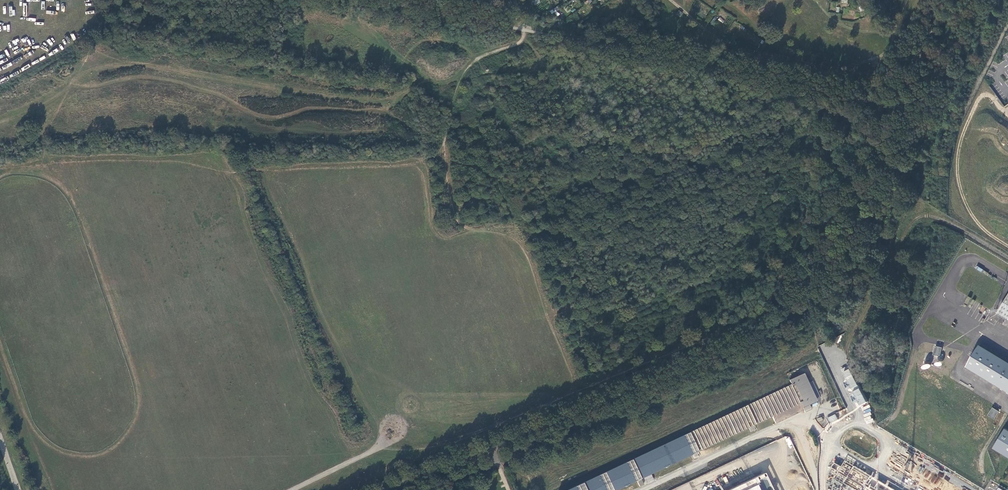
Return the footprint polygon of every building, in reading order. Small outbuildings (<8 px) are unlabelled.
[(1007,103),(1007,96),(997,80),(991,84),(1005,105),(1007,103)] [(998,314),(1007,320),(1007,297),(998,314)] [(936,346),(934,354),(941,356),(943,347),(936,346)] [(979,346),(966,367),(1007,393),(1007,363),(979,346)] [(868,403),(849,366),(841,370),(859,407),(868,403)] [(792,384),(565,489),(614,489),(636,480),(637,481),(641,479),(640,478),(692,454),(694,458),(700,455),(698,451),(749,427),(751,432),(756,429),(754,425),(772,416),(776,423),(804,410),(805,412),(811,409),(808,405),(820,399),(817,393),(812,396),(806,384),(805,381),(806,381),(803,374),(789,380),(792,384)] [(817,393),(812,381),(806,384),(812,396),(817,393)] [(993,407),(988,415),(995,419),(1000,411),(993,407)] [(993,449),(1007,458),(1007,431),(1005,429),(993,449)] [(836,477),(857,489),(896,489),(847,460),(844,465),(838,462),(835,467),(840,470),(836,477)] [(765,473),(729,489),(773,489),(765,473)]
